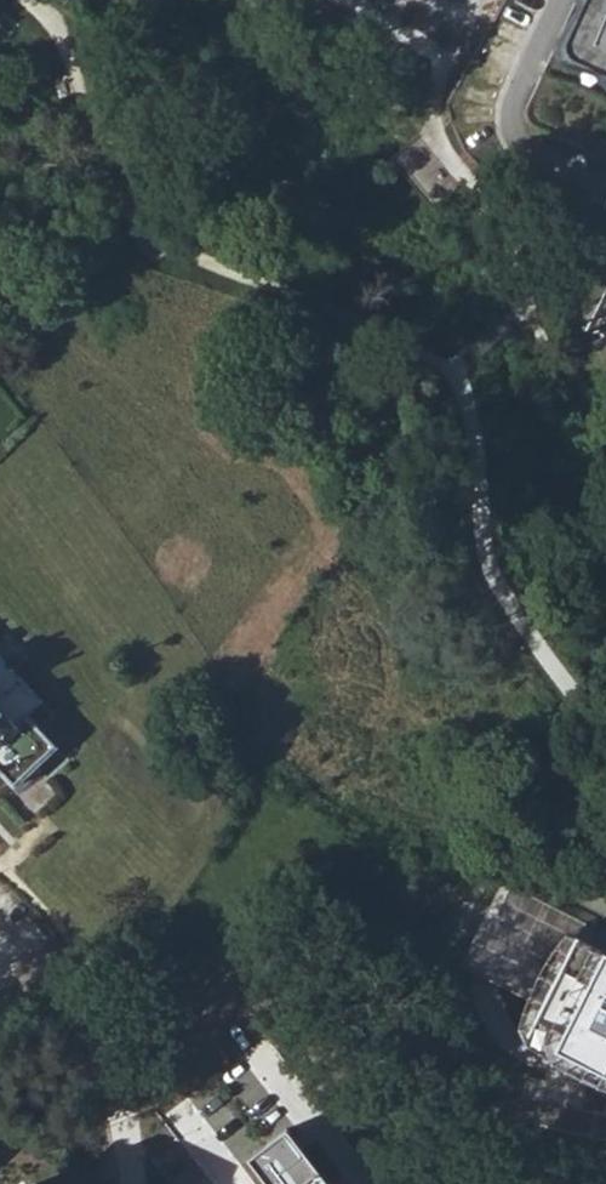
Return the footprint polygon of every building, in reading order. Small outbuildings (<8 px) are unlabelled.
[(569,42),(574,59),(605,73),(605,0),(588,0),(569,42)] [(605,347),(605,294),(588,329),(605,347)] [(14,789),(58,748),(26,714),(16,723),(0,707),(0,774),(14,789)] [(572,949),(587,925),(501,881),(450,967),(525,1001),(509,1035),(546,1057),(545,1063),(605,1096),(605,967),(572,949)] [(298,1132),(258,1160),(277,1183),(339,1183),(298,1132)]
